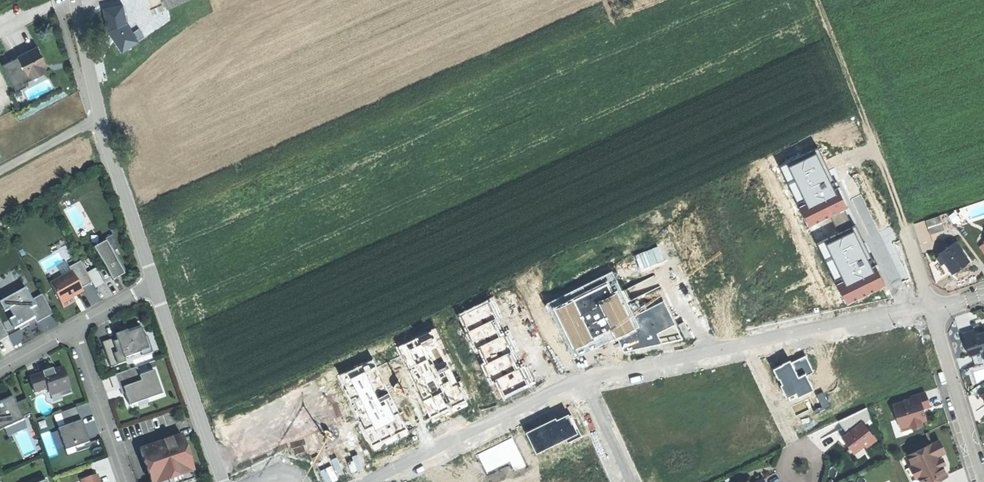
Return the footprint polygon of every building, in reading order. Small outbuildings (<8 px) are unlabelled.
[(171,11),(196,0),(166,0),(171,11)] [(123,5),(103,9),(108,31),(123,52),(144,37),(139,29),(132,33),(127,25),(123,5)] [(45,70),(43,67),(46,65),(37,48),(20,57),(29,74),(32,72),(35,78),(46,72),(45,70)] [(24,83),(35,78),(32,72),(29,74),(20,57),(3,66),(16,92),(26,87),(24,83)] [(927,221),(932,235),(946,230),(941,216),(927,221)] [(112,236),(95,245),(114,278),(119,275),(125,272),(114,252),(117,250),(112,236)] [(945,262),(952,271),(968,260),(955,242),(939,254),(940,255),(945,262)] [(970,262),(968,260),(952,271),(953,273),(961,268),(970,262)] [(69,269),(71,274),(62,279),(50,285),(63,309),(75,303),(72,298),(77,296),(82,293),(81,290),(92,284),(86,274),(80,263),(69,269)] [(60,274),(62,279),(71,274),(69,269),(60,274)] [(95,269),(86,274),(92,284),(95,289),(103,285),(95,269)] [(2,300),(7,310),(11,317),(17,327),(18,329),(26,325),(25,322),(32,317),(34,321),(35,323),(51,314),(40,294),(31,299),(25,287),(15,293),(13,290),(0,297),(2,300)] [(12,330),(17,327),(11,317),(6,320),(12,330)] [(115,338),(115,339),(123,360),(139,354),(140,354),(139,351),(149,347),(146,337),(142,338),(137,325),(124,330),(126,334),(123,335),(115,338)] [(969,356),(972,355),(982,352),(983,351),(983,332),(982,333),(976,335),(974,330),(962,335),(969,356)] [(115,339),(101,344),(110,369),(124,364),(123,360),(115,339)] [(152,354),(149,347),(139,351),(140,354),(139,354),(141,357),(152,354)] [(982,352),(972,355),(976,367),(983,364),(983,356),(982,352)] [(28,379),(33,393),(46,389),(48,395),(59,391),(61,397),(71,393),(63,369),(53,372),(52,368),(47,370),(41,372),(42,374),(28,379)] [(136,368),(114,376),(119,390),(125,388),(127,394),(125,394),(129,407),(162,395),(154,372),(139,377),(136,368)] [(893,405),(901,428),(911,425),(912,429),(923,425),(922,421),(926,420),(923,409),(929,407),(927,400),(925,392),(910,397),(911,399),(893,405)] [(0,402),(0,422),(2,427),(21,419),(14,405),(11,397),(2,402),(0,402)] [(25,400),(14,405),(21,419),(31,414),(25,400)] [(64,427),(80,422),(75,408),(59,413),(60,414),(64,426),(64,427)] [(498,441),(508,462),(575,430),(565,409),(498,441)] [(56,428),(64,426),(60,414),(52,417),(56,428)] [(21,419),(2,427),(0,422),(0,431),(22,421),(21,419)] [(81,421),(80,422),(64,427),(57,429),(63,448),(73,445),(76,453),(88,449),(87,444),(82,431),(84,431),(81,421)] [(862,422),(842,438),(848,445),(854,453),(865,444),(867,447),(876,440),(862,422)] [(160,443),(161,446),(162,451),(167,450),(165,445),(181,439),(180,436),(160,443)] [(140,454),(144,465),(146,464),(152,481),(156,481),(164,479),(165,481),(180,476),(179,473),(192,469),(181,439),(165,445),(167,450),(162,451),(161,446),(158,447),(154,449),(140,454)] [(908,456),(913,465),(910,467),(911,468),(905,471),(911,481),(943,481),(941,478),(947,476),(942,466),(945,464),(943,460),(941,458),(938,459),(937,456),(945,452),(939,441),(908,456)] [(66,456),(76,453),(73,445),(63,448),(66,456)] [(425,481),(463,481),(488,469),(477,447),(421,475),(425,481)] [(150,481),(152,481),(146,464),(144,465),(150,481)] [(193,472),(180,476),(165,481),(164,479),(156,481),(196,481),(193,472)]
